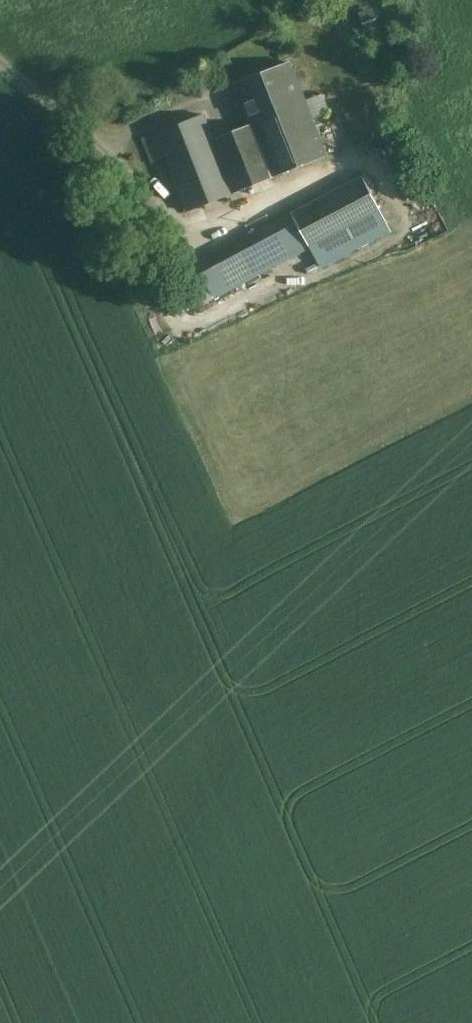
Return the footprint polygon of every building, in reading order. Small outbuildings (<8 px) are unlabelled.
[(380,8),(339,22),(347,44),(387,31),(380,8)] [(290,64),(237,84),(253,126),(273,178),(326,157),(290,64)] [(188,211),(273,178),(253,126),(213,141),(203,115),(158,133),(167,157),(188,211)] [(167,157),(158,133),(143,139),(154,163),(167,157)] [(364,178),(179,275),(196,306),(310,246),(316,260),(381,228),(384,232),(389,228),(364,178)]
